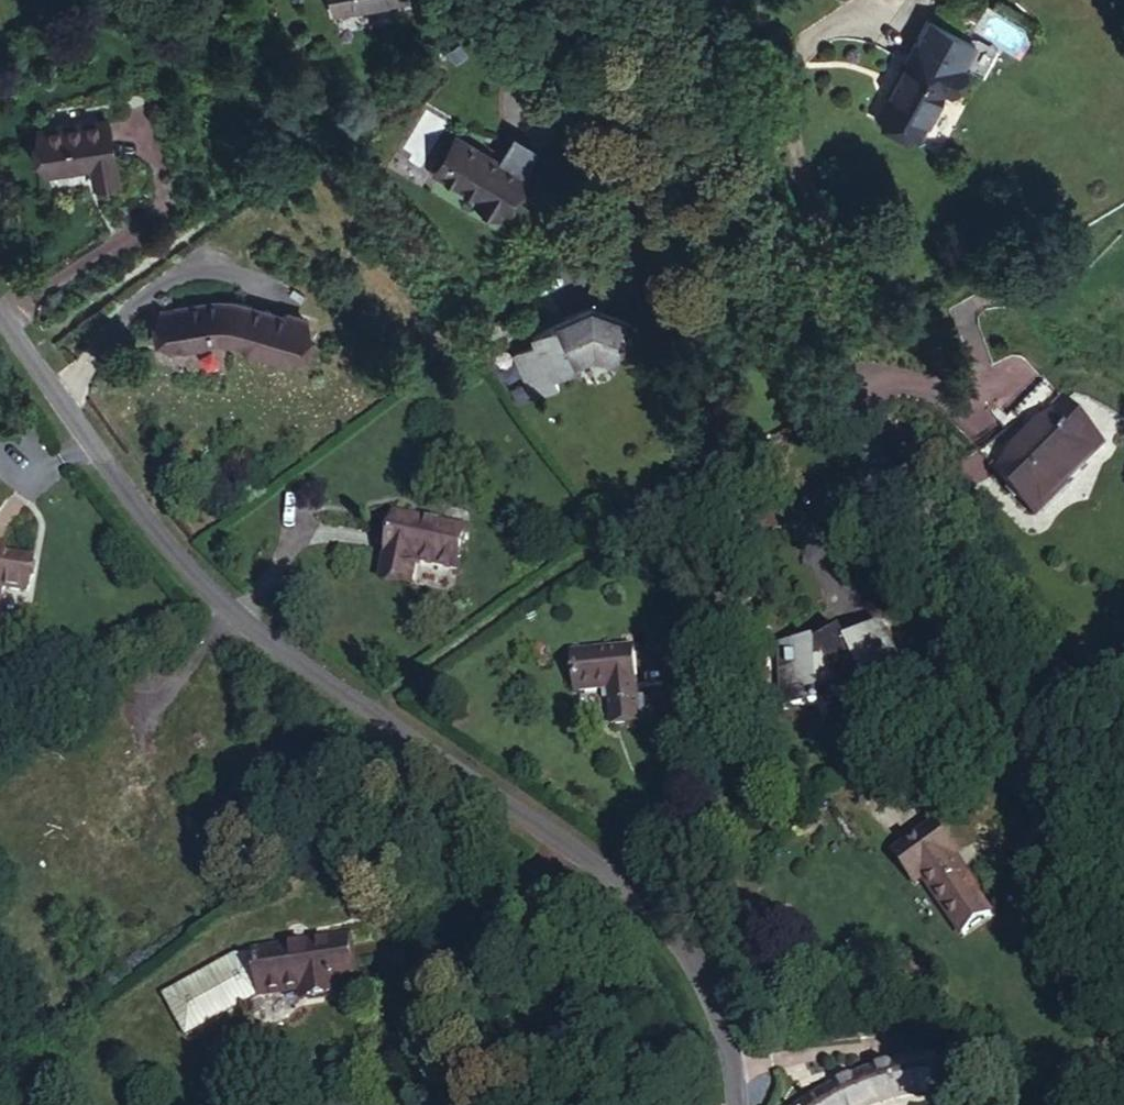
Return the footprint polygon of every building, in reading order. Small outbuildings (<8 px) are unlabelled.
[(932,13),(920,36),(957,55),(952,66),(961,71),(979,36),(932,13)] [(920,36),(885,110),(925,127),(945,84),(954,87),(961,71),(952,66),(957,55),(920,36)] [(98,97),(27,111),(36,156),(81,148),(84,162),(107,158),(98,97)] [(459,146),(527,187),(555,142),(529,126),(523,133),(483,109),(459,146)] [(319,346),(330,304),(248,278),(176,295),(186,340),(248,325),(319,346)] [(612,342),(624,292),(580,280),(521,304),(525,316),(503,326),(524,378),(548,368),(545,357),(589,336),(612,342)] [(997,465),(1035,506),(1102,443),(1045,378),(1015,405),(1024,418),(1011,431),(1020,442),(997,465)] [(463,505),(389,490),(376,551),(406,558),(412,535),(453,543),(463,505)] [(31,554),(0,548),(0,621),(6,592),(24,594),(31,554)] [(871,703),(907,686),(885,634),(848,650),(841,638),(815,650),(783,649),(784,714),(812,715),(813,705),(848,688),(861,692),(871,703)] [(631,649),(573,647),(570,686),(597,687),(603,687),(602,698),(629,699),(631,649)] [(629,699),(602,698),(601,724),(635,726),(636,700),(629,699)] [(973,810),(934,843),(955,868),(963,861),(1009,912),(1034,891),(987,840),(994,834),(973,810)] [(371,942),(274,958),(282,1004),(320,998),(324,1012),(362,1005),(361,991),(378,987),(371,942)] [(282,1004),(274,958),(254,961),(184,1001),(206,1043),(282,1004)] [(956,1072),(949,1043),(907,1054),(870,1065),(845,1078),(810,1104),(857,1104),(877,1093),(908,1083),(956,1072)]
